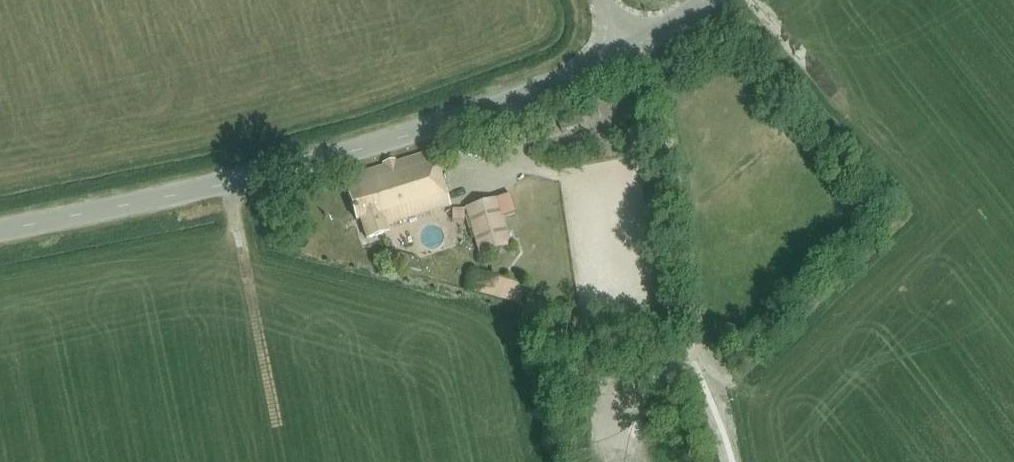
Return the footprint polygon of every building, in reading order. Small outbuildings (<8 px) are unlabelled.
[(632,109),(637,99),(626,93),(621,103),(632,109)] [(567,116),(554,120),(558,131),(570,126),(583,122),(580,112),(567,116)] [(386,227),(450,207),(433,152),(346,179),(358,220),(362,219),(368,239),(388,233),(386,227)] [(509,193),(498,197),(504,216),(515,213),(509,193)] [(480,254),(512,244),(498,197),(466,207),(480,254)] [(460,232),(465,222),(454,217),(449,227),(460,232)] [(417,258),(393,252),(398,267),(420,272),(417,258)] [(524,285),(473,271),(467,290),(519,304),(524,285)]
